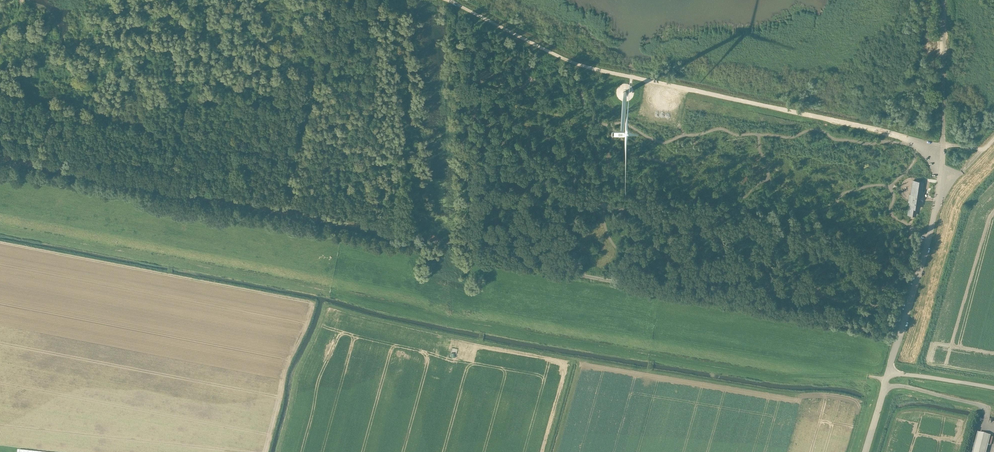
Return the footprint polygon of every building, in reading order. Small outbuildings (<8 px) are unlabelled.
[(616,91),(616,92),(616,94),(617,95),(617,97),(618,98),(619,99),(621,100),(622,101),(624,101),(625,101),(627,101),(628,101),(630,100),(631,99),(632,98),(633,97),(634,95),(634,94),(634,92),(634,91),(634,89),(633,88),(632,86),(631,85),(630,84),(628,84),(627,83),(625,83),(624,83),(622,84),(621,84),(619,85),(618,86),(617,88),(617,89),(616,91)] [(923,182),(913,180),(911,194),(910,194),(909,200),(910,200),(908,212),(916,214),(917,208),(919,208),(920,204),(922,204),(923,192),(922,191),(923,182)] [(991,441),(992,438),(978,434),(973,451),(986,451),(988,445),(990,446),(991,441)]
